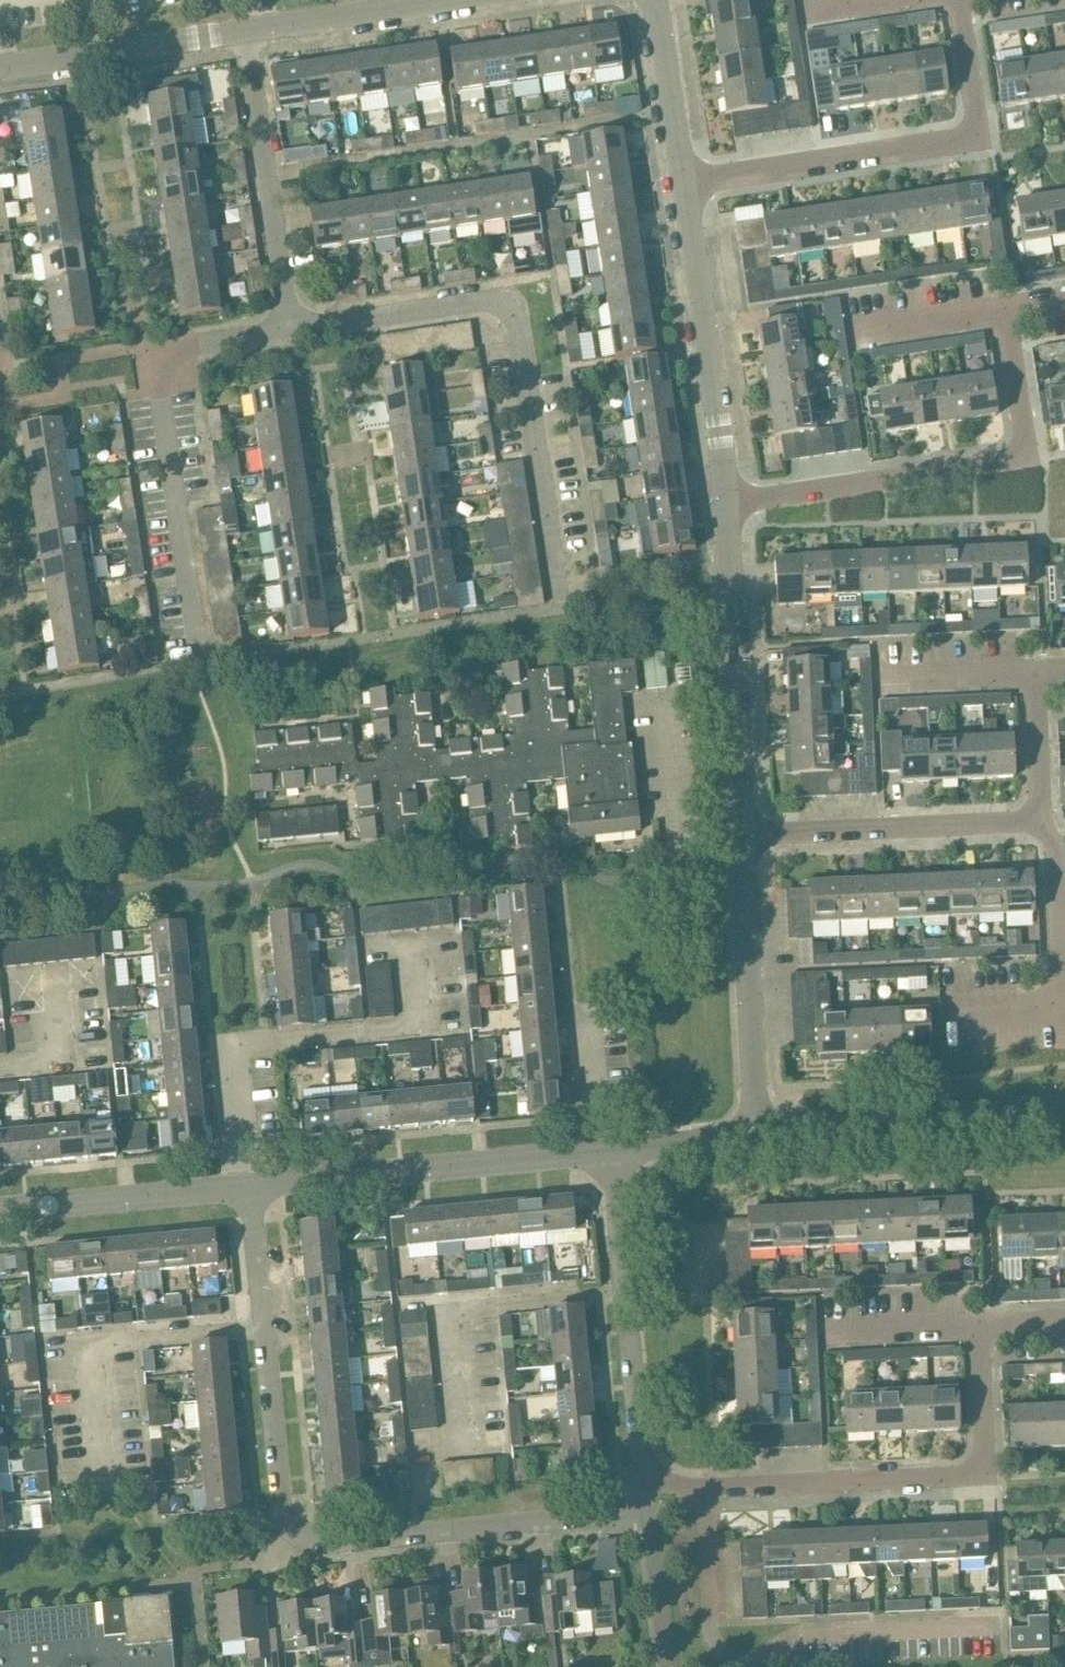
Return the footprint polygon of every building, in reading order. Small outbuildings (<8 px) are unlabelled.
[(715,33),(755,26),(751,0),(727,0),(727,2),(711,5),(715,33)] [(786,21),(796,20),(793,0),(782,0),(786,21)] [(934,12),(908,16),(910,27),(936,23),(934,12)] [(1046,17),(1048,28),(1064,25),(1064,14),(1046,17)] [(881,20),(883,31),(910,27),(908,16),(881,20)] [(1048,28),(1046,17),(1019,21),(1021,32),(1048,28)] [(796,20),(786,21),(790,49),(800,47),(796,20)] [(853,25),(855,36),(883,31),(881,20),(853,25)] [(990,37),(1021,32),(1019,21),(989,26),(990,37)] [(825,40),(855,36),(853,25),(824,29),(825,40)] [(616,26),(588,31),(594,72),(596,85),(624,81),(622,68),(616,26)] [(759,53),(755,26),(715,33),(719,59),(759,53)] [(594,72),(588,31),(560,35),(567,76),(594,72)] [(567,76),(560,35),(533,39),(540,80),(567,76)] [(540,80),(533,39),(506,44),(512,85),(540,80)] [(486,89),(512,85),(506,44),(479,48),(486,89)] [(436,45),(408,50),(414,91),(443,87),(436,45)] [(804,75),(800,47),(790,49),(792,66),(783,66),(785,78),(794,76),(794,77),(804,75)] [(457,93),(486,89),(479,48),(451,52),(457,93)] [(387,95),(414,91),(408,50),(381,54),(387,95)] [(719,59),(724,87),(763,81),(759,53),(719,59)] [(942,53),(915,58),(921,99),(949,94),(942,53)] [(360,99),(387,95),(381,54),(354,58),(360,99)] [(333,103),(360,99),(354,58),(326,62),(333,103)] [(888,62),(894,103),(921,99),(915,58),(888,62)] [(1059,102),(1064,101),(1064,60),(1053,62),(1059,102)] [(333,103),(326,62),(299,66),(305,107),(333,103)] [(866,108),(894,103),(888,62),(859,67),(866,108)] [(1026,66),(1032,106),(1059,102),(1053,62),(1026,66)] [(281,69),(271,70),(277,111),(278,122),(291,120),(289,110),(305,107),(299,66),(297,66),(296,63),(280,65),(281,69)] [(1032,106),(1026,66),(998,70),(1004,110),(1032,106)] [(832,71),(811,75),(817,109),(838,105),(839,112),(866,108),(859,67),(832,71)] [(794,77),(798,104),(809,102),(804,75),(794,77)] [(151,126),(193,120),(189,93),(200,92),(198,76),(155,82),(157,97),(147,98),(151,126)] [(768,109),(763,81),(724,87),(728,115),(731,114),(744,112),(757,110),(768,109)] [(222,101),(224,115),(236,113),(234,99),(222,101)] [(813,129),(809,102),(798,104),(795,105),(799,131),(813,129)] [(599,105),(601,119),(616,117),(614,103),(599,105)] [(585,121),(601,119),(599,105),(583,107),(585,121)] [(786,133),(799,131),(795,105),(782,107),(786,133)] [(782,107),(770,108),(774,135),(786,133),(782,107)] [(770,108),(768,109),(757,110),(761,137),(774,135),(770,108)] [(757,110),(744,112),(748,139),(761,137),(757,110)] [(559,111),(545,113),(547,126),(561,124),(559,111)] [(21,118),(25,146),(67,140),(62,112),(21,118)] [(748,139),(744,112),(731,114),(734,141),(748,139)] [(238,129),(236,113),(224,115),(226,131),(238,129)] [(531,128),(547,126),(545,113),(529,116),(531,128)] [(505,119),(491,121),(493,134),(507,132),(505,119)] [(151,126),(155,154),(197,147),(193,120),(151,126)] [(476,137),(493,134),(491,121),(474,124),(476,137)] [(447,128),(421,132),(422,145),(437,143),(449,140),(447,128)] [(406,147),(422,145),(421,132),(404,135),(406,147)] [(582,138),(570,140),(574,168),(586,166),(627,160),(623,132),(582,138)] [(366,141),(368,153),(382,151),(380,139),(366,141)] [(30,174),(71,167),(67,140),(25,146),(30,174)] [(368,153),(366,141),(350,143),(352,155),(368,153)] [(327,146),(310,149),(312,161),(329,159),(327,146)] [(155,154),(159,181),(201,175),(197,147),(155,154)] [(282,152),(285,166),(312,161),(310,149),(310,148),(282,152)] [(232,170),(245,168),(243,154),(230,156),(232,170)] [(538,159),(541,173),(553,171),(550,157),(538,159)] [(586,166),(590,194),(632,187),(627,160),(586,166)] [(75,194),(71,167),(30,174),(34,201),(75,194)] [(247,184),(245,168),(232,170),(234,186),(247,184)] [(553,171),(541,173),(543,189),(556,187),(553,171)] [(201,175),(159,181),(164,208),(205,202),(201,175)] [(530,177),(501,181),(508,222),(510,239),(542,234),(540,216),(536,217),(530,177)] [(474,185),(480,227),(508,222),(501,181),(474,185)] [(453,231),(480,227),(474,185),(447,190),(453,231)] [(984,186),(955,190),(962,230),(991,226),(990,223),(1000,222),(995,189),(985,191),(984,186)] [(590,194),(594,221),(636,214),(632,187),(590,194)] [(420,194),(426,235),(453,231),(447,190),(420,194)] [(934,235),(962,230),(955,190),(928,194),(934,235)] [(38,228),(79,222),(75,194),(34,201),(38,228)] [(392,198),(399,239),(426,235),(420,194),(392,198)] [(901,198),(907,239),(934,235),(928,194),(901,198)] [(1052,237),(1064,235),(1064,194),(1046,197),(1052,237)] [(1024,241),(1052,237),(1046,197),(1017,202),(1024,241)] [(371,243),(399,239),(392,198),(365,202),(371,243)] [(907,239),(901,198),(873,203),(880,243),(907,239)] [(168,235),(209,229),(205,202),(164,208),(168,235)] [(337,206),(344,248),(371,243),(365,202),(337,206)] [(873,203),(846,207),(853,247),(855,258),(881,253),(880,243),(873,203)] [(344,248),(337,206),(309,211),(316,252),(344,248)] [(853,247),(846,207),(820,211),(826,251),(853,247)] [(238,210),(240,224),(253,222),(251,208),(238,210)] [(546,213),(549,228),(561,226),(559,211),(546,213)] [(792,215),(798,256),(826,251),(820,211),(792,215)] [(594,221),(598,248),(640,242),(636,214),(594,221)] [(769,248),(771,260),(798,256),(792,215),(765,219),(767,235),(769,248)] [(739,239),(767,235),(765,219),(736,224),(739,239)] [(42,255),(84,249),(79,222),(38,228),(42,255)] [(253,222),(240,224),(243,240),(255,238),(253,222)] [(561,226),(549,228),(551,243),(564,241),(561,226)] [(221,243),(241,241),(240,227),(220,229),(221,243)] [(172,263),(214,256),(209,229),(168,235),(172,263)] [(740,253),(769,248),(767,235),(739,239),(740,253)] [(598,248),(603,275),(644,269),(640,242),(598,248)] [(0,262),(13,260),(11,245),(0,246),(0,259),(0,262)] [(740,253),(743,272),(772,268),(771,260),(769,248),(740,253)] [(46,282),(88,276),(84,249),(42,255),(46,282)] [(995,267),(1007,265),(1006,254),(991,256),(991,259),(993,268),(995,267)] [(176,290),(218,283),(214,256),(172,263),(176,290)] [(15,274),(13,260),(0,262),(3,276),(15,274)] [(514,264),(516,277),(530,274),(528,262),(514,264)] [(941,277),(968,273),(967,262),(939,267),(941,277)] [(249,279),(261,277),(259,263),(247,264),(249,279)] [(516,277),(514,264),(497,266),(499,279),(516,277)] [(555,268),(557,282),(570,280),(568,266),(555,268)] [(912,271),(914,281),(941,277),(939,267),(912,271)] [(746,292),(774,288),(772,268),(743,272),(746,292)] [(603,275),(607,303),(648,296),(644,269),(603,275)] [(1064,280),(1064,269),(1057,270),(1058,281),(1064,280)] [(460,272),(462,285),(476,282),(474,270),(460,272)] [(1058,281),(1057,270),(1027,275),(1028,286),(1058,281)] [(885,275),(886,285),(914,281),(912,271),(885,275)] [(460,272),(444,274),(446,287),(462,285),(460,272)] [(860,290),(886,285),(885,275),(858,279),(860,290)] [(51,310),(92,303),(88,276),(46,282),(51,310)] [(261,277),(249,279),(251,294),(263,292),(261,277)] [(420,278),(405,280),(407,293),(421,291),(420,278)] [(858,279),(831,283),(833,294),(860,290),(858,279)] [(391,295),(407,293),(405,280),(389,283),(391,295)] [(572,296),(570,280),(557,282),(559,298),(572,296)] [(222,312),(218,283),(176,290),(181,319),(222,312)] [(803,287),(805,298),(833,294),(831,283),(803,287)] [(365,286),(350,289),(352,301),(367,299),(365,286)] [(776,291),(778,302),(805,298),(803,287),(776,291)] [(775,292),(774,288),(746,292),(748,307),(778,302),(776,291),(775,292)] [(336,304),(352,301),(350,289),(334,291),(336,304)] [(607,303),(611,330),(652,323),(648,296),(607,303)] [(9,316),(21,314),(19,299),(7,301),(9,316)] [(92,303),(51,310),(55,338),(96,332),(92,303)] [(760,326),(764,353),(803,347),(801,332),(806,331),(802,305),(768,310),(771,325),(760,326)] [(23,329),(21,314),(9,316),(11,331),(23,329)] [(835,342),(845,340),(841,314),(831,316),(835,342)] [(578,335),(576,320),(563,322),(565,337),(578,335)] [(657,352),(652,323),(611,330),(615,358),(657,352)] [(470,324),(457,326),(461,351),(474,349),(470,324)] [(444,327),(448,353),(461,351),(457,326),(444,327)] [(435,355),(448,353),(444,327),(431,329),(435,355)] [(422,357),(435,355),(431,329),(418,331),(422,357)] [(409,359),(422,357),(418,331),(405,333),(409,359)] [(396,361),(409,359),(405,333),(393,335),(396,361)] [(983,334),(956,339),(957,349),(985,345),(983,334)] [(396,361),(393,335),(380,337),(383,362),(396,361)] [(582,364),(578,335),(565,337),(569,365),(582,364)] [(956,339),(929,343),(930,353),(957,349),(956,339)] [(835,342),(839,369),(849,368),(845,340),(835,342)] [(929,343),(902,347),(903,358),(930,353),(929,343)] [(1038,348),(1040,359),(1064,355),(1064,344),(1038,348)] [(768,380),(807,374),(803,347),(764,353),(768,380)] [(903,358),(902,347),(872,352),(874,362),(903,358)] [(629,391),(670,385),(666,357),(625,363),(629,391)] [(386,401),(427,395),(423,366),(381,373),(386,401)] [(843,396),(853,394),(849,368),(839,369),(843,396)] [(471,388),(484,386),(482,371),(469,373),(471,388)] [(773,407),(812,401),(807,374),(768,380),(773,407)] [(990,375),(962,379),(968,419),(996,415),(990,375)] [(941,423),(968,419),(962,379),(935,383),(941,423)] [(574,400),(588,398),(586,383),(572,385),(574,400)] [(914,427),(941,423),(935,383),(908,388),(914,427)] [(251,392),(255,420),(297,414),(293,385),(251,392)] [(674,413),(670,385),(629,391),(633,419),(674,413)] [(484,386),(471,388),(473,403),(476,416),(488,413),(486,401),(484,386)] [(1046,389),(1052,428),(1064,426),(1064,386),(1046,389)] [(886,432),(914,427),(908,388),(880,392),(880,394),(866,396),(870,418),(883,415),(886,432)] [(386,401),(390,428),(431,422),(427,395),(386,401)] [(588,398),(574,400),(577,415),(590,413),(588,398)] [(812,401),(773,407),(777,437),(780,436),(794,434),(806,432),(816,431),(814,413),(824,412),(822,399),(812,401)] [(207,413),(209,427),(221,425),(219,411),(207,413)] [(678,440),(674,413),(633,419),(637,446),(678,440)] [(301,441),(297,414),(255,420),(259,447),(301,441)] [(21,427),(25,455),(66,449),(62,421),(21,427)] [(390,428),(394,456),(435,449),(431,422),(390,428)] [(862,451),(857,423),(847,424),(847,426),(844,426),(848,453),(862,451)] [(111,442),(124,440),(122,425),(109,427),(111,442)] [(223,440),(221,425),(209,427),(212,442),(223,440)] [(477,427),(480,443),(492,441),(490,425),(477,427)] [(835,455),(848,453),(844,426),(831,428),(835,455)] [(829,429),(819,430),(823,457),(835,455),(831,428),(829,429)] [(810,459),(823,457),(819,430),(816,431),(806,432),(810,459)] [(798,460),(810,459),(806,432),(794,434),(798,460)] [(798,460),(794,434),(780,436),(784,463),(798,460)] [(581,440),(583,455),(595,453),(593,438),(581,440)] [(124,440),(111,442),(113,457),(126,455),(124,440)] [(637,446),(641,473),(682,467),(678,440),(637,446)] [(263,475),(305,468),(301,441),(259,447),(263,475)] [(492,441),(480,443),(482,457),(495,455),(492,441)] [(29,482),(70,476),(66,449),(25,455),(29,482)] [(394,456),(398,483),(439,477),(435,449),(394,456)] [(595,453),(583,455),(585,470),(598,468),(595,453)] [(498,479),(524,475),(522,462),(496,466),(498,479)] [(215,467),(218,482),(230,480),(227,465),(215,467)] [(641,473),(646,501),(687,494),(682,467),(641,473)] [(309,495),(305,468),(263,475),(267,502),(309,495)] [(524,475),(498,479),(500,492),(526,488),(524,475)] [(75,503),(70,476),(29,482),(33,510),(75,503)] [(398,483),(402,510),(444,504),(439,477),(398,483)] [(120,496),(132,495),(129,480),(117,482),(120,496)] [(232,495),(230,480),(218,482),(220,497),(232,495)] [(526,488),(500,492),(502,505),(528,501),(526,488)] [(591,509),(604,507),(602,492),(589,494),(591,509)] [(646,501),(635,502),(639,530),(650,528),(691,522),(687,494),(646,501)] [(134,510),(132,495),(120,496),(122,512),(134,510)] [(313,523),(309,495),(267,502),(271,529),(313,523)] [(530,514),(528,501),(502,505),(504,518),(530,514)] [(79,531),(75,503),(33,510),(38,537),(79,531)] [(402,510),(406,537),(448,530),(444,504),(402,510)] [(604,507),(591,509),(593,524),(606,522),(604,507)] [(195,512),(197,525),(223,521),(221,508),(195,512)] [(532,527),(530,514),(504,518),(505,522),(506,530),(532,527)] [(225,534),(223,521),(197,525),(199,538),(225,534)] [(650,528),(639,530),(643,558),(654,556),(695,550),(691,522),(650,528)] [(271,529),(276,556),(318,550),(313,523),(271,529)] [(508,543),(534,540),(532,527),(506,530),(508,543)] [(79,531),(38,537),(42,565),(83,558),(93,557),(89,530),(79,531)] [(452,558),(448,530),(406,537),(410,564),(452,558)] [(125,536),(128,552),(140,550),(138,534),(125,536)] [(227,547),(225,534),(199,538),(201,551),(227,547)] [(607,534),(595,536),(597,549),(609,548),(607,534)] [(510,556),(536,553),(534,540),(508,543),(508,547),(510,556)] [(1024,546),(996,547),(998,588),(1027,586),(1024,546)] [(203,564),(229,560),(227,547),(201,551),(203,564)] [(970,589),(998,588),(996,547),(968,549),(970,589)] [(943,591),(970,589),(968,549),(941,550),(943,591)] [(143,564),(140,550),(128,552),(130,566),(143,564)] [(276,556),(280,584),(322,577),(318,550),(276,556)] [(915,592),(943,591),(941,550),(913,552),(915,592)] [(887,594),(915,592),(913,552),(885,553),(887,594)] [(538,566),(536,553),(510,556),(512,569),(538,566)] [(859,555),(861,595),(887,594),(885,553),(859,555)] [(833,597),(861,595),(859,555),(830,556),(833,597)] [(806,598),(833,597),(830,556),(803,558),(775,560),(778,606),(807,604),(806,598)] [(83,558),(42,565),(46,592),(87,586),(97,584),(93,557),(83,558)] [(410,564),(415,591),(456,585),(452,558),(410,564)] [(1045,569),(1047,606),(1058,605),(1058,607),(1064,606),(1064,559),(1057,560),(1057,566),(1056,566),(1056,568),(1045,569)] [(205,577),(231,573),(229,560),(203,564),(205,577)] [(540,579),(538,566),(512,569),(514,582),(540,579)] [(207,590),(233,586),(231,573),(205,577),(207,590)] [(280,584),(284,611),(326,605),(322,577),(280,584)] [(542,591),(540,579),(514,582),(516,595),(542,591)] [(460,613),(456,585),(415,591),(419,619),(460,613)] [(91,613),(87,586),(46,592),(50,619),(91,613)] [(209,603),(235,599),(233,586),(207,590),(209,603)] [(133,591),(136,606),(148,604),(146,589),(133,591)] [(542,591),(516,595),(517,608),(544,605),(542,591)] [(211,616),(237,612),(235,599),(209,603),(211,616)] [(148,604),(136,606),(138,621),(150,619),(148,604)] [(330,633),(326,605),(284,611),(288,639),(330,633)] [(237,612),(211,616),(213,629),(239,625),(238,617),(237,612)] [(95,640),(91,613),(50,619),(54,646),(95,640)] [(1017,621),(1000,621),(1000,632),(1017,631),(1017,621)] [(989,622),(972,623),(973,633),(989,633),(989,622)] [(961,623),(944,624),(945,635),(962,634),(961,623)] [(239,625),(213,629),(215,642),(241,638),(239,625)] [(934,625),(917,626),(917,636),(934,635),(934,625)] [(889,637),(917,636),(917,626),(890,627),(889,627),(889,637)] [(879,627),(862,628),(863,639),(868,638),(879,638),(879,627)] [(851,629),(834,630),(835,640),(852,639),(851,629)] [(241,638),(215,642),(217,654),(243,650),(241,638)] [(100,668),(95,640),(54,646),(58,675),(100,668)] [(157,659),(155,644),(142,646),(145,661),(157,659)] [(787,691),(828,689),(826,661),(833,661),(833,648),(826,648),(800,649),(802,662),(786,663),(787,691)] [(638,694),(634,661),(587,666),(594,731),(569,733),(562,671),(528,675),(527,665),(503,667),(509,731),(512,731),(512,736),(448,742),(449,750),(435,751),(430,694),(395,698),(395,689),(369,692),(376,759),(373,764),(358,765),(355,762),(351,723),(255,733),(258,767),(249,768),(251,792),(348,785),(347,778),(355,777),(361,842),(394,838),(396,850),(421,847),(415,783),(466,778),(472,842),(506,838),(507,850),(533,848),(526,784),(565,780),(570,839),(640,832),(631,747),(625,748),(620,696),(638,694)] [(871,671),(859,672),(860,688),(871,687),(871,671)] [(871,687),(860,688),(860,689),(861,703),(861,715),(873,715),(872,702),(871,687)] [(789,719),(829,717),(828,689),(787,691),(789,719)] [(1010,695),(994,696),(995,707),(1010,706),(1010,698),(1010,695)] [(982,696),(966,697),(967,708),(982,707),(982,696)] [(955,708),(954,697),(927,699),(927,710),(925,710),(926,722),(939,722),(938,709),(955,708)] [(927,710),(927,699),(898,700),(898,711),(925,710),(927,710)] [(829,717),(789,719),(790,747),(831,745),(831,743),(830,730),(846,729),(845,716),(829,717)] [(985,738),(984,738),(986,779),(1014,777),(1012,737),(996,738),(995,719),(983,720),(985,738)] [(1057,723),(1058,734),(1064,734),(1064,723),(1057,723)] [(873,728),(862,728),(863,743),(874,743),(873,728)] [(902,783),(931,782),(929,741),(900,743),(899,732),(880,732),(882,771),(901,770),(902,783)] [(958,780),(986,779),(984,738),(956,740),(958,780)] [(929,741),(931,782),(958,780),(956,740),(929,741)] [(791,759),(785,759),(786,774),(792,773),(792,775),(813,774),(824,773),(833,773),(832,756),(848,755),(848,743),(831,743),(831,745),(790,747),(791,759)] [(875,771),(874,743),(863,743),(864,771),(875,771)] [(876,795),(875,771),(864,771),(859,772),(860,796),(876,795)] [(847,772),(836,773),(837,797),(848,796),(847,772)] [(848,796),(860,796),(859,772),(847,772),(848,796)] [(814,798),(826,797),(824,773),(813,774),(814,798)] [(837,797),(836,773),(833,773),(824,773),(826,797),(837,797)] [(800,799),(814,798),(813,774),(799,775),(800,799)] [(336,808),(310,811),(312,838),(339,835),(336,808)] [(312,838),(310,811),(283,813),(285,840),(312,838)] [(285,840),(283,813),(256,816),(258,843),(285,840)] [(1004,874),(1006,915),(1033,914),(1031,873),(1004,874)] [(1004,874),(976,876),(978,916),(1006,915),(1004,874)] [(976,876),(949,877),(951,918),(978,916),(976,876)] [(949,877),(921,878),(923,919),(951,918),(949,877)] [(921,878),(893,880),(896,921),(923,919),(921,878)] [(893,880),(865,881),(867,922),(896,921),(893,880)] [(865,881),(838,883),(840,923),(867,922),(865,881)] [(811,902),(811,914),(812,925),(840,923),(838,883),(810,884),(810,889),(811,902)] [(787,903),(811,902),(810,889),(786,890),(787,903)] [(509,923),(544,919),(541,891),(506,894),(509,923)] [(482,914),(481,897),(469,898),(458,899),(460,919),(471,918),(471,915),(482,914)] [(437,902),(440,927),(453,926),(451,900),(437,902)] [(427,929),(440,927),(437,902),(424,903),(427,929)] [(811,914),(811,902),(787,903),(787,915),(811,914)] [(424,903),(411,905),(414,930),(427,929),(424,903)] [(414,930),(411,905),(398,906),(401,932),(414,930)] [(388,933),(401,932),(398,906),(385,908),(388,933)] [(372,909),(375,935),(388,933),(385,908),(372,909)] [(362,936),(375,935),(372,909),(359,911),(362,936)] [(355,939),(352,911),(341,912),(344,940),(355,939)] [(269,918),(272,946),(307,943),(307,942),(320,941),(319,929),(305,931),(304,914),(269,918)] [(812,925),(811,914),(787,915),(788,927),(812,926),(812,925)] [(547,946),(544,919),(509,923),(512,950),(547,946)] [(152,957),(187,954),(185,925),(149,929),(152,957)] [(812,939),(812,926),(788,927),(788,940),(797,940),(812,939)] [(461,933),(463,955),(474,954),(472,932),(461,933)] [(114,955),(112,933),(101,934),(103,956),(114,955)] [(94,935),(81,937),(83,960),(96,958),(94,935)] [(70,961),(83,960),(81,937),(68,938),(70,961)] [(56,962),(70,961),(68,938),(54,939),(56,962)] [(56,962),(54,939),(41,941),(43,964),(56,962)] [(812,939),(797,940),(798,967),(814,966),(813,956),(812,939)] [(972,949),(952,950),(953,960),(980,959),(980,948),(979,948),(979,940),(972,940),(972,949)] [(43,964),(41,941),(29,942),(31,965),(43,964)] [(31,965),(29,942),(16,943),(18,966),(31,965)] [(18,966),(16,943),(2,945),(4,968),(18,966)] [(307,943),(272,946),(275,974),(309,970),(307,943)] [(356,945),(345,947),(347,966),(358,965),(356,945)] [(550,974),(547,946),(512,950),(514,977),(550,974)] [(1007,947),(1008,958),(1035,956),(1035,946),(1007,947)] [(980,959),(1008,958),(1007,947),(980,948),(980,959)] [(953,960),(952,950),(924,951),(925,961),(953,960)] [(898,963),(925,961),(924,951),(897,952),(898,963)] [(869,964),(898,963),(897,952),(868,953),(869,964)] [(842,965),(869,964),(868,953),(842,954),(842,965)] [(190,981),(187,954),(152,957),(155,985),(190,981)] [(474,954),(463,955),(465,976),(476,975),(474,954)] [(814,966),(842,965),(842,954),(813,956),(814,966)] [(358,965),(347,966),(349,988),(360,987),(358,965)] [(367,981),(391,979),(390,966),(365,968),(367,981)] [(104,968),(106,989),(117,988),(115,967),(104,968)] [(925,968),(898,969),(898,980),(926,978),(925,968)] [(898,969),(881,970),(882,981),(898,980),(898,969)] [(277,1001),(312,998),(309,970),(275,974),(277,1001)] [(869,970),(853,971),(854,982),(870,981),(869,970)] [(791,987),(815,986),(814,973),(791,974),(791,987)] [(517,1005),(553,1001),(550,974),(514,977),(517,1005)] [(391,979),(367,981),(368,994),(392,992),(391,979)] [(193,1009),(190,981),(155,985),(157,1012),(193,1009)] [(135,986),(117,988),(106,989),(108,1010),(137,1007),(135,986)] [(477,987),(466,988),(468,1009),(479,1008),(479,1009),(492,1008),(490,986),(478,988),(477,987)] [(815,986),(791,987),(792,999),(815,998),(815,986)] [(392,992),(368,994),(369,1006),(393,1004),(392,992)] [(829,995),(815,996),(815,998),(816,1010),(816,1021),(817,1033),(818,1047),(818,1056),(831,1056),(831,1061),(845,1061),(845,1055),(846,1055),(844,1014),(830,1015),(829,995)] [(315,1026),(312,998),(277,1001),(280,1030),(315,1026)] [(792,1011),(816,1010),(815,998),(792,999),(792,1011)] [(363,1021),(361,1000),(350,1001),(352,1022),(363,1021)] [(520,1032),(555,1029),(553,1001),(517,1005),(520,1032)] [(393,1004),(369,1006),(370,1020),(394,1018),(393,1004)] [(911,1005),(898,1006),(899,1011),(900,1011),(902,1052),(929,1051),(928,1037),(942,1037),(940,1004),(925,1005),(926,1010),(911,1011),(911,1005)] [(481,1029),(479,1009),(479,1008),(468,1009),(470,1030),(481,1029)] [(194,1018),(193,1009),(157,1012),(160,1039),(196,1036),(200,1035),(198,1018),(194,1018)] [(816,1010),(792,1011),(793,1022),(816,1021),(816,1010)] [(900,1011),(871,1013),(873,1054),(902,1052),(900,1011)] [(871,1013),(844,1014),(846,1055),(873,1054),(871,1013)] [(816,1021),(793,1022),(793,1034),(817,1033),(816,1021)] [(110,1023),(112,1044),(122,1043),(120,1022),(110,1023)] [(558,1056),(555,1029),(520,1032),(523,1058),(523,1059),(558,1056)] [(818,1047),(817,1033),(793,1034),(794,1048),(818,1047)] [(163,1067),(198,1063),(196,1036),(160,1039),(163,1067)] [(464,1049),(463,1039),(442,1041),(444,1051),(464,1049)] [(473,1064),(485,1063),(496,1062),(494,1041),(472,1043),(473,1064)] [(430,1042),(409,1044),(410,1055),(412,1069),(432,1067),(430,1042)] [(122,1043),(112,1044),(114,1065),(125,1064),(122,1043)] [(398,1056),(410,1055),(409,1044),(387,1046),(388,1057),(398,1056)] [(354,1049),(355,1061),(376,1059),(375,1047),(354,1049)] [(354,1049),(332,1051),(333,1063),(339,1062),(355,1061),(354,1049)] [(321,1064),(320,1053),(299,1055),(300,1066),(321,1064)] [(558,1056),(523,1059),(526,1087),(561,1083),(558,1056)] [(163,1067),(165,1094),(201,1091),(198,1063),(163,1067)] [(487,1084),(485,1063),(473,1064),(475,1086),(487,1084)] [(125,1072),(115,1073),(115,1076),(117,1099),(128,1098),(128,1097),(138,1096),(142,1096),(140,1077),(126,1078),(125,1072)] [(106,1073),(85,1075),(87,1086),(107,1084),(106,1073)] [(73,1077),(52,1079),(55,1103),(76,1101),(75,1088),(75,1087),(74,1077),(73,1077)] [(55,1103),(52,1079),(31,1081),(32,1092),(33,1105),(55,1103)] [(20,1093),(18,1082),(0,1084),(0,1095),(20,1093)] [(564,1112),(561,1083),(526,1087),(528,1115),(564,1112)] [(358,1087),(331,1090),(332,1100),(335,1135),(363,1133),(359,1098),(358,1087)] [(469,1087),(441,1090),(445,1125),(473,1122),(469,1087)] [(331,1090),(303,1092),(304,1103),(307,1138),(335,1135),(332,1100),(331,1090)] [(417,1127),(445,1125),(441,1090),(414,1093),(417,1127)] [(204,1118),(201,1091),(165,1094),(167,1109),(156,1110),(157,1121),(168,1120),(168,1122),(204,1118)] [(390,1130),(417,1127),(414,1093),(386,1095),(390,1130)] [(363,1133),(390,1130),(386,1095),(359,1098),(363,1133)] [(488,1097),(477,1098),(479,1120),(490,1119),(488,1097)] [(130,1119),(128,1098),(117,1099),(119,1120),(130,1119)] [(204,1118),(168,1122),(171,1150),(207,1146),(204,1118)] [(113,1121),(85,1124),(88,1159),(116,1157),(113,1121)] [(61,1162),(88,1159),(85,1124),(57,1127),(61,1162)] [(144,1124),(120,1127),(123,1154),(147,1152),(144,1124)] [(34,1165),(61,1162),(57,1127),(30,1130),(34,1165)] [(6,1168),(34,1165),(30,1130),(2,1132),(6,1168)] [(571,1197),(542,1200),(545,1235),(546,1246),(587,1242),(585,1218),(573,1219),(571,1197)] [(941,1201),(943,1241),(982,1239),(981,1209),(970,1210),(970,1199),(941,1201)] [(518,1237),(545,1235),(542,1200),(515,1203),(518,1237)] [(916,1242),(943,1241),(941,1201),(914,1202),(916,1242)] [(889,1243),(916,1242),(914,1202),(887,1204),(889,1243)] [(490,1240),(518,1237),(515,1203),(487,1205),(490,1240)] [(862,1245),(889,1243),(887,1204),(860,1205),(862,1245)] [(463,1242),(490,1240),(487,1205),(460,1208),(463,1242)] [(834,1246),(862,1245),(860,1205),(832,1206),(834,1246)] [(806,1247),(834,1246),(832,1206),(804,1208),(806,1247)] [(436,1245),(463,1242),(460,1208),(432,1211),(436,1245)] [(779,1249),(806,1247),(804,1208),(777,1209),(779,1249)] [(749,1219),(750,1232),(750,1244),(751,1250),(779,1249),(777,1209),(749,1211),(749,1219)] [(432,1211),(404,1213),(407,1248),(408,1261),(437,1258),(436,1245),(432,1211)] [(385,1238),(382,1217),(371,1218),(374,1240),(385,1238)] [(1032,1259),(1059,1258),(1057,1218),(1030,1220),(1032,1259)] [(726,1233),(750,1232),(749,1219),(725,1220),(726,1233)] [(1003,1261),(1032,1259),(1030,1220),(1001,1221),(1003,1261)] [(299,1225),(302,1254),(337,1250),(334,1221),(299,1225)] [(213,1231),(185,1234),(188,1270),(210,1268),(211,1279),(203,1280),(205,1294),(219,1293),(217,1274),(227,1273),(224,1247),(215,1248),(213,1231)] [(750,1244),(750,1232),(726,1233),(727,1245),(750,1244)] [(158,1237),(161,1272),(188,1270),(185,1234),(158,1237)] [(130,1240),(134,1275),(161,1272),(158,1237),(130,1240)] [(103,1242),(106,1278),(134,1275),(130,1240),(103,1242)] [(76,1245),(79,1281),(106,1278),(103,1242),(76,1245)] [(751,1250),(750,1244),(727,1245),(727,1257),(749,1256),(749,1252),(749,1251),(751,1250)] [(79,1281),(76,1245),(47,1248),(51,1283),(79,1281)] [(340,1277),(340,1276),(337,1250),(302,1254),(304,1281),(340,1277)] [(375,1253),(377,1273),(388,1272),(386,1251),(375,1253)] [(28,1273),(26,1253),(15,1254),(17,1274),(28,1273)] [(750,1268),(749,1256),(727,1257),(728,1269),(750,1268)] [(728,1269),(729,1281),(750,1280),(750,1268),(728,1269)] [(468,1280),(468,1281),(469,1292),(490,1290),(488,1279),(487,1270),(467,1271),(468,1280)] [(578,1281),(577,1270),(556,1272),(557,1283),(578,1281)] [(390,1294),(388,1272),(377,1273),(379,1295),(390,1294)] [(945,1273),(945,1284),(973,1283),(972,1272),(945,1273)] [(543,1273),(521,1276),(522,1287),(544,1284),(543,1273)] [(934,1274),(918,1275),(919,1286),(935,1285),(934,1274)] [(304,1281),(307,1308),(342,1305),(352,1303),(350,1275),(340,1276),(340,1277),(304,1281)] [(891,1287),(919,1286),(918,1275),(891,1276),(891,1287)] [(502,1289),(522,1287),(521,1276),(501,1278),(502,1289)] [(878,1276),(864,1277),(864,1288),(879,1288),(878,1276)] [(823,1279),(808,1280),(808,1291),(814,1291),(836,1290),(835,1278),(823,1279)] [(851,1278),(835,1278),(836,1290),(852,1289),(851,1278)] [(412,1280),(399,1282),(400,1299),(414,1297),(435,1295),(434,1284),(413,1286),(412,1280)] [(729,1294),(753,1293),(753,1282),(750,1282),(750,1280),(729,1281),(729,1294)] [(796,1280),(781,1281),(781,1292),(796,1291),(796,1280)] [(468,1281),(446,1283),(447,1294),(469,1292),(468,1281)] [(769,1281),(753,1282),(753,1293),(769,1293),(769,1281)] [(18,1288),(21,1308),(32,1307),(29,1287),(18,1288)] [(1061,1301),(1061,1290),(1033,1291),(1034,1302),(1061,1301)] [(1004,1304),(1034,1302),(1033,1291),(1003,1293),(1004,1304)] [(108,1295),(94,1296),(98,1328),(111,1326),(110,1315),(108,1295)] [(221,1316),(220,1299),(192,1301),(194,1318),(221,1316)] [(735,1343),(776,1341),(774,1314),(772,1314),(771,1299),(742,1301),(743,1315),(733,1316),(735,1343)] [(55,1321),(54,1305),(39,1306),(41,1332),(77,1329),(76,1319),(55,1321)] [(164,1305),(143,1307),(143,1312),(144,1323),(166,1321),(165,1310),(164,1305)] [(310,1336),(345,1332),(342,1305),(307,1308),(310,1336)] [(382,1328),(393,1327),(391,1306),(380,1307),(382,1328)] [(34,1328),(32,1307),(21,1308),(23,1329),(34,1328)] [(165,1310),(166,1321),(187,1319),(186,1308),(165,1310)] [(548,1311),(551,1339),(585,1336),(583,1308),(548,1311)] [(399,1314),(401,1327),(427,1325),(425,1311),(399,1314)] [(110,1315),(111,1326),(132,1324),(131,1313),(110,1315)] [(510,1316),(499,1317),(501,1339),(513,1338),(510,1316)] [(818,1340),(817,1322),(807,1323),(807,1340),(818,1340)] [(402,1340),(428,1338),(427,1325),(401,1327),(402,1340)] [(396,1348),(393,1327),(382,1328),(384,1349),(396,1348)] [(312,1363),(348,1359),(345,1332),(310,1336),(312,1363)] [(588,1364),(585,1336),(551,1339),(553,1367),(588,1364)] [(403,1353),(429,1351),(428,1338),(402,1340),(403,1353)] [(24,1342),(26,1363),(37,1362),(35,1341),(24,1342)] [(735,1343),(736,1372),(777,1369),(776,1341),(735,1343)] [(190,1347),(192,1376),(229,1372),(226,1344),(190,1347)] [(954,1347),(939,1348),(939,1359),(955,1358),(954,1347)] [(927,1348),(911,1349),(912,1360),(928,1359),(927,1348)] [(514,1350),(502,1351),(504,1372),(516,1371),(514,1350)] [(819,1367),(819,1350),(808,1351),(809,1368),(819,1367)] [(900,1350),(884,1350),(884,1362),(900,1361),(900,1350)] [(154,1351),(142,1352),(144,1374),(156,1373),(154,1351)] [(405,1367),(431,1365),(429,1351),(403,1353),(405,1367)] [(872,1351),(853,1352),(854,1363),(873,1362),(872,1351)] [(315,1390),(350,1386),(348,1359),(312,1363),(315,1390)] [(388,1382),(399,1381),(397,1361),(386,1362),(388,1382)] [(39,1384),(37,1362),(26,1363),(28,1385),(39,1384)] [(553,1367),(540,1368),(542,1383),(543,1395),(556,1394),(591,1391),(588,1364),(553,1367)] [(1037,1365),(1038,1376),(1064,1374),(1064,1370),(1064,1364),(1037,1365)] [(432,1378),(431,1365),(405,1367),(406,1380),(432,1378)] [(1007,1367),(1001,1367),(1002,1382),(1025,1381),(1024,1377),(1024,1376),(1035,1376),(1038,1376),(1037,1365),(1007,1367)] [(736,1372),(738,1399),(779,1397),(777,1369),(736,1372)] [(516,1371),(504,1372),(506,1393),(518,1392),(516,1371)] [(195,1403),(231,1400),(229,1372),(192,1376),(195,1403)] [(406,1380),(407,1393),(433,1390),(432,1378),(406,1380)] [(821,1395),(820,1378),(809,1378),(810,1395),(821,1395)] [(399,1381),(388,1382),(390,1403),(401,1402),(399,1381)] [(145,1386),(147,1408),(158,1407),(158,1405),(156,1385),(145,1386)] [(318,1418),(353,1414),(350,1386),(315,1390),(318,1418)] [(929,1391),(931,1431),(959,1430),(957,1389),(929,1391)] [(433,1390),(407,1393),(408,1405),(435,1403),(433,1390)] [(593,1418),(591,1391),(556,1394),(558,1422),(593,1418)] [(904,1433),(931,1431),(929,1391),(902,1392),(904,1433)] [(876,1434),(904,1433),(902,1392),(874,1393),(876,1434)] [(876,1434),(874,1393),(846,1395),(848,1435),(876,1434)] [(31,1417),(31,1418),(42,1417),(40,1396),(29,1397),(19,1398),(21,1418),(31,1417)] [(739,1427),(748,1427),(761,1426),(773,1425),(780,1425),(779,1397),(738,1399),(739,1427)] [(198,1431),(234,1427),(231,1400),(195,1403),(198,1431)] [(436,1416),(435,1403),(408,1405),(410,1419),(436,1416)] [(158,1407),(147,1408),(149,1428),(172,1426),(169,1404),(158,1405),(158,1407)] [(507,1406),(509,1426),(520,1425),(519,1405),(507,1406)] [(811,1423),(822,1423),(821,1405),(810,1406),(811,1423)] [(1064,1447),(1064,1407),(1039,1408),(1041,1449),(1064,1447)] [(1041,1449),(1039,1408),(1011,1410),(1013,1450),(1041,1449)] [(356,1441),(353,1414),(318,1418),(321,1445),(356,1441)] [(391,1416),(393,1438),(404,1436),(402,1415),(391,1416)] [(437,1429),(436,1416),(410,1419),(411,1432),(437,1429)] [(42,1417),(31,1418),(33,1439),(44,1438),(42,1417)] [(596,1446),(593,1418),(558,1422),(561,1449),(596,1446)] [(822,1423),(809,1424),(810,1447),(824,1446),(822,1423)] [(787,1448),(798,1448),(797,1424),(785,1425),(787,1448)] [(797,1424),(798,1448),(810,1447),(809,1424),(797,1424)] [(520,1425),(509,1426),(512,1448),(523,1447),(520,1425)] [(761,1426),(763,1450),(775,1449),(773,1425),(761,1426)] [(773,1425),(775,1449),(787,1448),(785,1425),(780,1425),(773,1425)] [(763,1450),(761,1426),(748,1427),(749,1450),(763,1450)] [(201,1458),(237,1455),(234,1427),(198,1431),(201,1458)] [(406,1458),(404,1436),(393,1438),(395,1459),(406,1458)] [(164,1462),(164,1460),(162,1440),(151,1441),(153,1463),(164,1462)] [(323,1473),(359,1469),(356,1441),(321,1445),(323,1473)] [(599,1474),(596,1446),(561,1449),(564,1478),(599,1474)] [(12,1475),(9,1447),(0,1448),(0,1477),(12,1475)] [(37,1473),(48,1472),(46,1451),(24,1453),(26,1474),(37,1473)] [(202,1474),(195,1475),(196,1486),(203,1485),(239,1482),(237,1455),(201,1458),(202,1474)] [(175,1459),(164,1460),(164,1462),(153,1463),(154,1482),(177,1480),(175,1459)] [(480,1460),(482,1486),(496,1485),(493,1459),(480,1460)] [(526,1480),(524,1459),(513,1460),(515,1481),(526,1480)] [(480,1460),(467,1461),(469,1487),(482,1486),(480,1460)] [(467,1461),(454,1462),(457,1488),(469,1487),(467,1461)] [(443,1489),(457,1488),(454,1462),(441,1463),(443,1489)] [(359,1469),(323,1473),(326,1501),(362,1498),(359,1469)] [(409,1491),(407,1470),(397,1471),(399,1492),(409,1491)] [(48,1472),(37,1473),(38,1494),(49,1493),(48,1472)] [(8,1504),(7,1493),(13,1492),(12,1475),(0,1477),(0,1504),(8,1504)] [(242,1510),(239,1482),(203,1485),(206,1514),(242,1510)] [(168,1494),(156,1495),(158,1516),(170,1515),(169,1512),(168,1494)] [(0,1504),(0,1533),(5,1532),(3,1514),(9,1514),(8,1504),(0,1504)] [(52,1506),(31,1508),(33,1530),(54,1527),(52,1506)] [(957,1527),(959,1561),(988,1560),(986,1525),(957,1527)] [(932,1563),(959,1561),(957,1527),(930,1528),(932,1563)] [(904,1564),(932,1563),(930,1528),(903,1529),(904,1564)] [(904,1564),(903,1529),(875,1531),(877,1565),(887,1565),(893,1577),(904,1576),(904,1564)] [(877,1565),(875,1531),(848,1532),(849,1566),(860,1566),(866,1578),(877,1578),(876,1565),(877,1565)] [(849,1566),(848,1532),(820,1533),(821,1568),(821,1579),(832,1579),(831,1567),(849,1566)] [(794,1569),(821,1568),(820,1533),(792,1535),(794,1569)] [(765,1566),(765,1579),(766,1583),(794,1582),(793,1569),(794,1569),(792,1535),(764,1536),(764,1539),(765,1554),(765,1566)] [(740,1555),(765,1554),(764,1539),(739,1541),(740,1555)] [(1045,1545),(1047,1579),(1057,1578),(1064,1590),(1064,1544),(1045,1545)] [(1047,1579),(1045,1545),(1017,1546),(1018,1563),(1007,1563),(1009,1593),(1047,1592),(1047,1579)] [(765,1566),(765,1554),(740,1555),(740,1567),(765,1566)] [(765,1579),(765,1566),(740,1567),(741,1580),(765,1579)] [(498,1615),(499,1630),(543,1626),(544,1626),(545,1626),(541,1584),(540,1584),(526,1586),(524,1571),(493,1574),(498,1615)] [(465,1601),(451,1602),(454,1634),(477,1632),(476,1618),(498,1615),(493,1574),(463,1577),(465,1601)] [(594,1633),(593,1630),(617,1628),(613,1587),(589,1589),(589,1588),(588,1578),(557,1581),(556,1574),(540,1576),(540,1584),(541,1584),(545,1626),(544,1626),(545,1634),(575,1631),(576,1635),(594,1633)] [(766,1583),(765,1579),(741,1580),(741,1592),(765,1591),(765,1583),(766,1583)] [(741,1592),(742,1605),(766,1604),(765,1591),(741,1592)] [(435,1593),(403,1596),(407,1637),(425,1635),(427,1648),(454,1645),(451,1615),(437,1616),(435,1593)] [(360,1624),(363,1654),(391,1652),(389,1639),(407,1637),(403,1596),(371,1599),(374,1623),(360,1624)] [(271,1659),(268,1632),(266,1609),(253,1610),(252,1598),(216,1601),(221,1646),(247,1643),(249,1661),(271,1659)] [(961,1599),(962,1609),(979,1608),(979,1598),(961,1599)] [(940,1610),(962,1609),(961,1599),(940,1600),(940,1610)] [(0,1617),(0,1666),(174,1666),(167,1600),(0,1617)] [(312,1604),(317,1651),(319,1651),(320,1660),(349,1657),(349,1666),(350,1666),(363,1666),(363,1665),(364,1665),(363,1654),(360,1624),(347,1625),(345,1601),(312,1604)] [(924,1601),(906,1602),(907,1612),(924,1611),(924,1601)] [(907,1612),(906,1602),(885,1603),(885,1613),(907,1612)] [(851,1604),(852,1614),(869,1614),(869,1603),(851,1604)] [(271,1659),(272,1666),(286,1666),(285,1654),(317,1651),(312,1604),(279,1608),(282,1631),(268,1632),(271,1659)] [(766,1604),(742,1605),(742,1620),(767,1618),(766,1604)] [(830,1616),(852,1614),(851,1604),(830,1605),(830,1616)] [(813,1606),(796,1607),(797,1617),(814,1616),(813,1606)] [(797,1617),(796,1607),(775,1608),(775,1618),(797,1617)] [(1048,1617),(1028,1618),(1029,1628),(1030,1650),(1049,1650),(1048,1617)]
